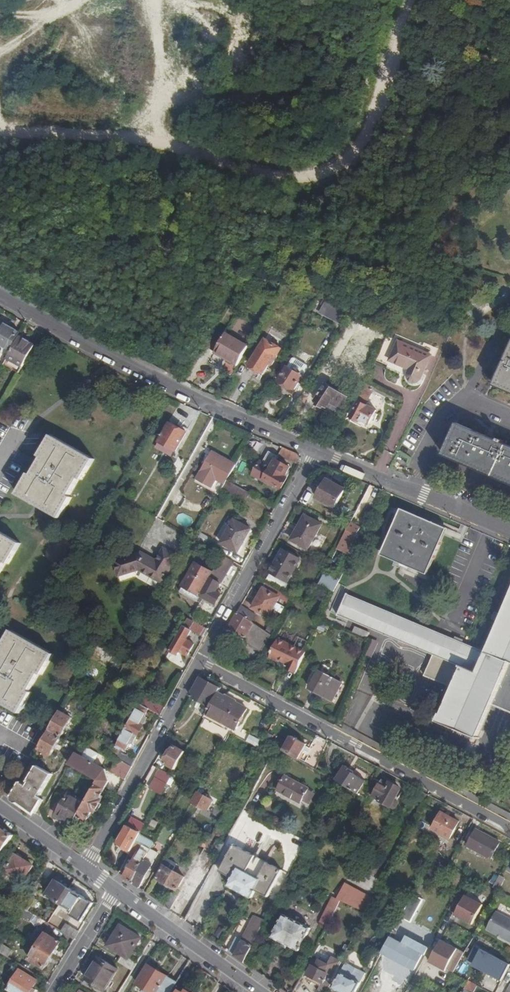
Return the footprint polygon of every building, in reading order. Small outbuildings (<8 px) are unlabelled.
[(303,287),(296,284),(293,290),(306,297),(310,290),(303,287)] [(343,325),(351,311),(326,299),(319,313),(343,325)] [(0,344),(10,350),(20,333),(3,324),(0,329),(0,344)] [(231,361),(238,365),(250,344),(228,331),(216,351),(232,359),(231,361)] [(33,348),(18,340),(7,359),(22,368),(33,348)] [(272,365),(281,348),(265,340),(250,366),(264,374),(269,364),(272,365)] [(422,379),(432,355),(397,341),(389,361),(409,370),(407,374),(408,379),(411,382),(416,384),(420,382),(422,379)] [(0,344),(0,353),(6,357),(10,350),(0,344)] [(44,351),(36,347),(31,356),(39,360),(44,351)] [(495,386),(509,392),(509,350),(495,386)] [(287,366),(279,380),(296,390),(304,376),(302,375),(303,373),(304,374),(307,367),(307,365),(294,358),(292,358),(287,366)] [(325,383),(323,387),(347,401),(350,397),(325,383)] [(347,401),(323,387),(312,405),(324,411),(327,406),(340,414),(347,401)] [(361,388),(355,399),(358,401),(351,417),(360,422),(361,421),(369,425),(376,410),(368,406),(372,398),(368,391),(361,388)] [(302,394),(299,400),(304,403),(308,398),(302,394)] [(186,433),(170,424),(160,442),(176,451),(186,433)] [(509,484),(509,447),(458,424),(444,456),(508,483),(509,484)] [(94,459),(51,435),(39,456),(42,458),(32,475),(29,474),(18,495),(60,519),(72,498),(69,497),(79,479),(82,480),(94,459)] [(298,454),(282,447),(278,457),(299,465),(301,462),(298,454)] [(223,487),(227,480),(236,465),(212,452),(197,479),(221,492),(223,487)] [(276,460),(278,457),(269,452),(256,475),(281,489),(288,478),(285,477),(290,468),(276,460)] [(249,493),(227,480),(223,487),(246,499),(249,493)] [(345,489),(328,480),(317,499),(334,508),(345,489)] [(368,503),(363,514),(369,517),(374,506),(368,503)] [(401,509),(395,523),(399,525),(405,511),(401,509)] [(399,525),(395,523),(388,540),(392,541),(385,556),(425,574),(431,558),(435,559),(441,544),(438,542),(445,528),(405,511),(399,525)] [(322,525),(306,516),(292,541),(308,550),(322,525)] [(251,529),(235,520),(221,543),(238,552),(251,529)] [(347,529),(342,539),(354,546),(357,538),(356,538),(360,528),(351,523),(347,529)] [(448,529),(445,528),(438,542),(441,544),(448,529)] [(0,532),(0,574),(6,563),(9,565),(21,544),(0,532)] [(392,541),(388,540),(381,555),(385,556),(392,541)] [(140,552),(136,553),(124,574),(139,570),(163,583),(177,556),(163,548),(156,561),(140,552)] [(300,559),(284,551),(272,573),(287,581),(300,559)] [(124,574),(136,553),(115,560),(120,576),(124,574)] [(197,602),(200,604),(204,598),(216,604),(221,595),(216,592),(233,562),(223,556),(218,564),(213,573),(197,602)] [(428,575),(435,559),(431,558),(425,574),(428,575)] [(197,602),(213,573),(196,564),(181,592),(197,602)] [(319,585),(334,592),(335,590),(338,583),(330,579),(331,577),(324,574),(319,585)] [(288,585),(270,575),(267,581),(285,591),(288,585)] [(267,583),(264,589),(279,597),(289,603),(293,597),(267,583)] [(273,609),(276,603),(279,597),(264,589),(264,588),(252,609),(268,618),(273,609)] [(486,652),(469,645),(347,595),(338,615),(433,654),(426,672),(424,671),(423,676),(453,688),(442,715),(440,714),(438,722),(478,739),(492,705),(509,712),(509,595),(486,652)] [(283,615),(286,608),(276,603),(273,609),(283,615)] [(241,607),(237,613),(252,622),(256,616),(241,607)] [(200,611),(194,623),(208,631),(214,619),(200,611)] [(244,640),(263,651),(272,635),(252,622),(237,613),(229,629),(245,638),(244,640)] [(204,638),(208,631),(194,623),(187,619),(183,626),(191,631),(204,638)] [(191,631),(183,626),(169,651),(178,655),(180,652),(188,656),(194,643),(187,639),(191,631)] [(355,626),(352,632),(367,638),(370,633),(355,626)] [(11,630),(0,649),(0,651),(2,652),(0,656),(0,702),(19,713),(31,693),(29,691),(39,674),(42,675),(53,654),(11,630)] [(297,672),(306,653),(278,640),(269,659),(277,663),(278,662),(289,667),(288,668),(297,672)] [(91,656),(114,669),(121,657),(99,643),(91,656)] [(114,669),(120,672),(127,660),(121,657),(114,669)] [(342,683),(319,672),(310,689),(332,701),(342,683)] [(210,707),(217,693),(219,689),(200,679),(191,696),(210,707)] [(223,723),(235,702),(217,693),(210,707),(206,714),(223,723)] [(161,716),(165,708),(144,696),(140,704),(149,709),(161,716)] [(247,709),(235,702),(223,723),(235,730),(247,709)] [(132,768),(137,760),(128,755),(125,755),(121,753),(124,749),(125,750),(130,742),(133,744),(143,726),(140,724),(144,716),(149,709),(140,704),(111,756),(118,760),(132,768)] [(49,729),(61,736),(72,718),(59,711),(49,729)] [(51,755),(61,736),(49,729),(38,748),(51,755)] [(268,734),(264,741),(270,745),(274,736),(268,734)] [(250,736),(247,742),(248,743),(258,748),(261,741),(250,736)] [(282,751),(299,760),(307,745),(291,736),(282,751)] [(189,744),(188,746),(184,753),(197,761),(202,752),(189,744)] [(174,769),(184,751),(175,747),(165,765),(174,769)] [(75,754),(68,766),(97,781),(86,801),(75,820),(84,826),(91,813),(94,814),(96,811),(100,803),(102,800),(98,798),(105,785),(109,778),(105,769),(75,754)] [(31,761),(43,768),(45,764),(33,757),(31,761)] [(132,768),(118,760),(111,772),(126,780),(132,768)] [(11,796),(36,813),(43,800),(39,797),(53,774),(43,768),(31,761),(29,765),(36,768),(28,781),(29,783),(27,787),(19,782),(11,796)] [(345,765),(335,780),(336,780),(358,794),(366,782),(350,771),(351,769),(345,765)] [(172,776),(160,769),(156,777),(168,783),(172,776)] [(308,790),(309,789),(284,775),(276,791),(301,804),(303,801),(310,804),(315,794),(308,790)] [(386,787),(374,780),(368,795),(395,810),(400,803),(395,801),(401,789),(388,782),(386,787)] [(56,816),(73,825),(75,820),(86,801),(70,792),(56,816)] [(198,792),(192,802),(209,811),(214,801),(203,795),(198,792)] [(56,799),(49,813),(54,815),(61,802),(56,799)] [(239,839),(249,814),(242,811),(232,836),(239,839)] [(459,822),(442,813),(433,830),(450,839),(459,822)] [(117,843),(131,851),(141,834),(145,826),(130,818),(117,843)] [(0,825),(0,848),(4,851),(14,835),(0,825)] [(183,826),(179,833),(184,836),(188,829),(183,826)] [(340,826),(334,835),(345,841),(351,831),(340,826)] [(499,843),(476,830),(467,845),(491,858),(499,843)] [(135,859),(124,878),(132,884),(152,849),(155,842),(141,834),(131,851),(129,856),(135,859)] [(205,848),(209,840),(203,837),(199,845),(205,848)] [(221,854),(226,845),(218,841),(213,849),(221,854)] [(235,846),(221,872),(232,878),(228,885),(251,898),(255,891),(267,897),(282,870),(235,846)] [(152,849),(132,884),(139,889),(159,853),(152,849)] [(33,865),(16,854),(5,870),(23,881),(33,865)] [(199,858),(186,881),(202,889),(210,875),(203,871),(207,863),(199,858)] [(173,871),(178,863),(170,859),(166,866),(165,865),(157,879),(177,890),(184,877),(173,871)] [(499,875),(493,887),(496,890),(504,894),(509,883),(509,881),(499,875)] [(61,902),(69,889),(56,880),(47,894),(61,902)] [(367,913),(374,899),(363,893),(352,888),(344,903),(367,913)] [(82,897),(69,889),(61,902),(73,910),(82,897)] [(171,892),(164,905),(170,910),(178,896),(171,892)] [(28,894),(20,907),(28,911),(36,899),(28,894)] [(457,894),(449,910),(455,913),(455,915),(472,924),(482,904),(465,895),(464,897),(457,894)] [(178,896),(170,910),(177,915),(186,900),(178,896)] [(322,920),(329,924),(332,918),(340,901),(333,898),(322,920)] [(340,901),(332,918),(338,921),(344,909),(342,908),(344,903),(340,901)] [(420,907),(409,902),(400,918),(411,924),(420,907)] [(12,920),(16,913),(0,903),(0,913),(12,920)] [(20,907),(16,913),(28,921),(33,914),(28,911),(20,907)] [(496,911),(486,930),(509,942),(509,918),(496,911)] [(299,949),(310,927),(285,914),(273,936),(286,943),(299,949)] [(237,937),(229,952),(244,963),(265,922),(256,918),(243,941),(237,937)] [(74,940),(79,931),(67,923),(61,932),(74,940)] [(118,962),(133,971),(138,964),(129,959),(142,938),(121,926),(108,946),(123,955),(118,962)] [(426,947),(428,948),(433,939),(410,927),(406,937),(426,947)] [(7,928),(3,935),(7,937),(11,930),(7,928)] [(221,929),(215,937),(221,942),(227,933),(221,929)] [(394,931),(382,952),(415,969),(426,947),(406,937),(406,936),(402,943),(393,938),(396,932),(394,931)] [(38,947),(52,956),(60,943),(46,933),(38,947)] [(453,972),(463,952),(440,940),(429,962),(439,967),(440,965),(446,968),(453,972)] [(8,958),(13,949),(0,941),(0,953),(8,958)] [(44,969),(52,956),(38,947),(30,960),(44,969)] [(481,948),(472,964),(502,980),(509,965),(509,964),(483,949),(481,948)] [(118,970),(99,958),(86,978),(105,990),(118,970)] [(322,991),(325,991),(329,985),(334,977),(339,967),(340,965),(332,961),(329,965),(320,960),(317,967),(314,966),(309,975),(310,976),(323,982),(321,986),(319,990),(322,991)] [(347,965),(342,962),(340,965),(339,967),(342,969),(345,971),(347,965)] [(151,991),(170,991),(177,982),(149,964),(137,983),(151,991)] [(332,988),(340,991),(357,991),(362,983),(361,983),(365,975),(347,965),(345,971),(342,969),(341,972),(337,979),(332,988)] [(339,967),(334,977),(337,979),(341,972),(342,969),(339,967)] [(20,970),(9,990),(12,991),(30,991),(37,981),(20,970)] [(321,986),(323,982),(310,976),(308,980),(321,986)] [(465,989),(470,991),(474,991),(478,986),(469,981),(465,989)]
